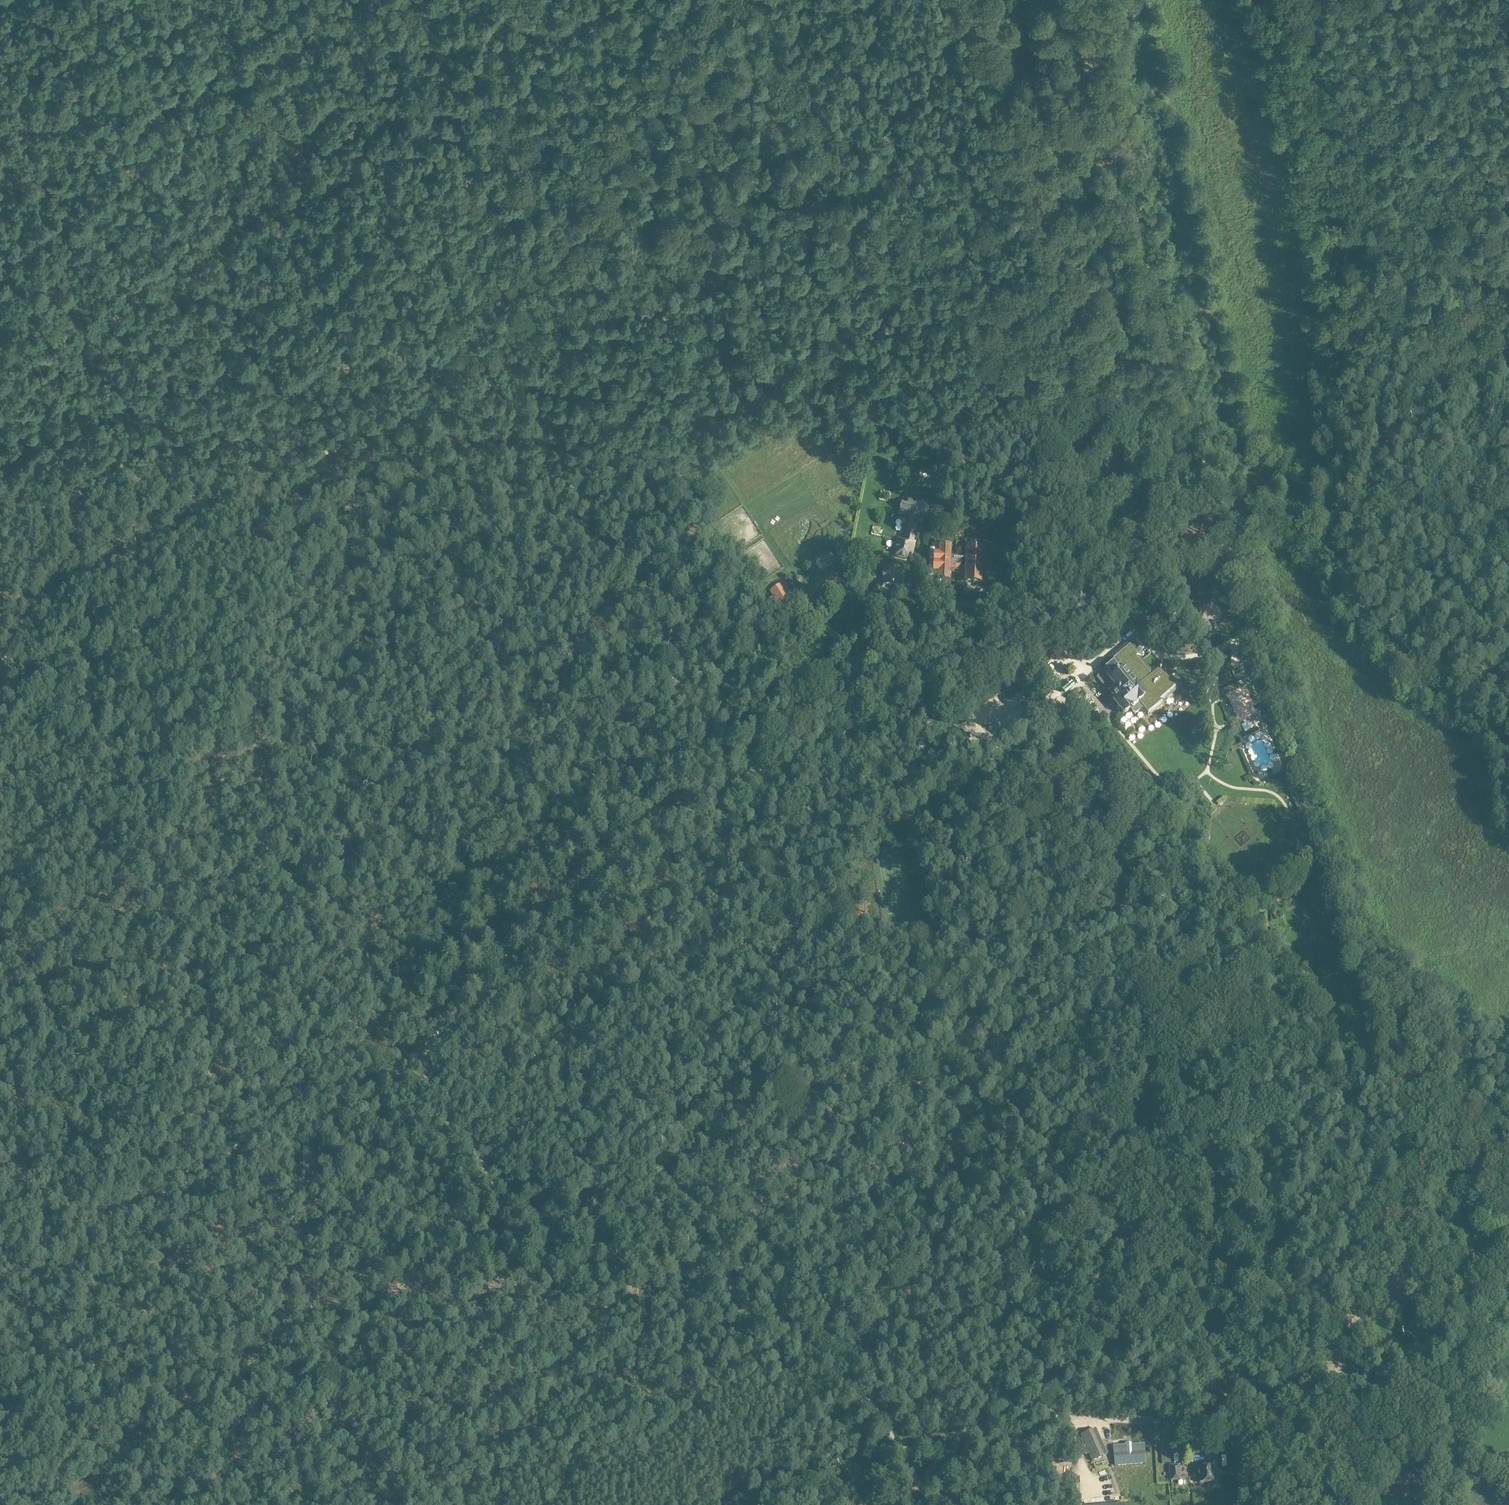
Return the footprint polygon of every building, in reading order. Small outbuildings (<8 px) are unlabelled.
[(897,538),(892,557),(911,560),(915,542),(913,541),(918,517),(924,518),(926,506),(901,501),(899,512),(907,514),(910,517),(905,539),(897,538)] [(940,545),(938,579),(949,580),(949,569),(960,569),(959,581),(964,582),(983,583),(988,583),(988,576),(986,576),(987,551),(964,549),(963,557),(950,556),(950,546),(940,545)] [(884,567),(882,585),(902,587),(903,568),(884,567)] [(841,586),(838,582),(834,575),(792,601),(781,584),(769,591),(788,620),(841,586)] [(1213,598),(1195,604),(1200,622),(1218,616),(1213,598)] [(1122,609),(1118,613),(1125,621),(1130,615),(1122,609)] [(1102,673),(1096,677),(1110,694),(1115,700),(1114,701),(1118,706),(1117,707),(1117,709),(1119,711),(1121,711),(1121,712),(1122,712),(1124,710),(1124,709),(1124,708),(1128,712),(1131,709),(1134,713),(1138,713),(1142,710),(1149,717),(1167,702),(1166,700),(1182,687),(1172,677),(1173,676),(1171,673),(1170,672),(1169,671),(1168,670),(1161,662),(1151,670),(1141,658),(1143,656),(1133,644),(1132,643),(1130,641),(1109,659),(1112,663),(1101,671),(1102,673)] [(1249,679),(1236,684),(1240,693),(1244,691),(1251,706),(1259,703),(1249,679)] [(1257,735),(1255,729),(1245,732),(1247,738),(1257,735)] [(1094,1430),(1081,1435),(1087,1449),(1091,1460),(1092,1460),(1092,1461),(1098,1459),(1105,1456),(1094,1430)] [(1114,1446),(1114,1453),(1115,1466),(1147,1464),(1146,1450),(1145,1450),(1144,1444),(1132,1445),(1132,1443),(1125,1443),(1125,1445),(1114,1446)] [(1167,1455),(1158,1455),(1158,1469),(1157,1469),(1157,1470),(1167,1470),(1167,1455)] [(1180,1465),(1168,1466),(1170,1481),(1181,1480),(1180,1465)] [(1197,1468),(1193,1468),(1194,1478),(1198,1478),(1199,1483),(1214,1482),(1213,1466),(1197,1468)]
